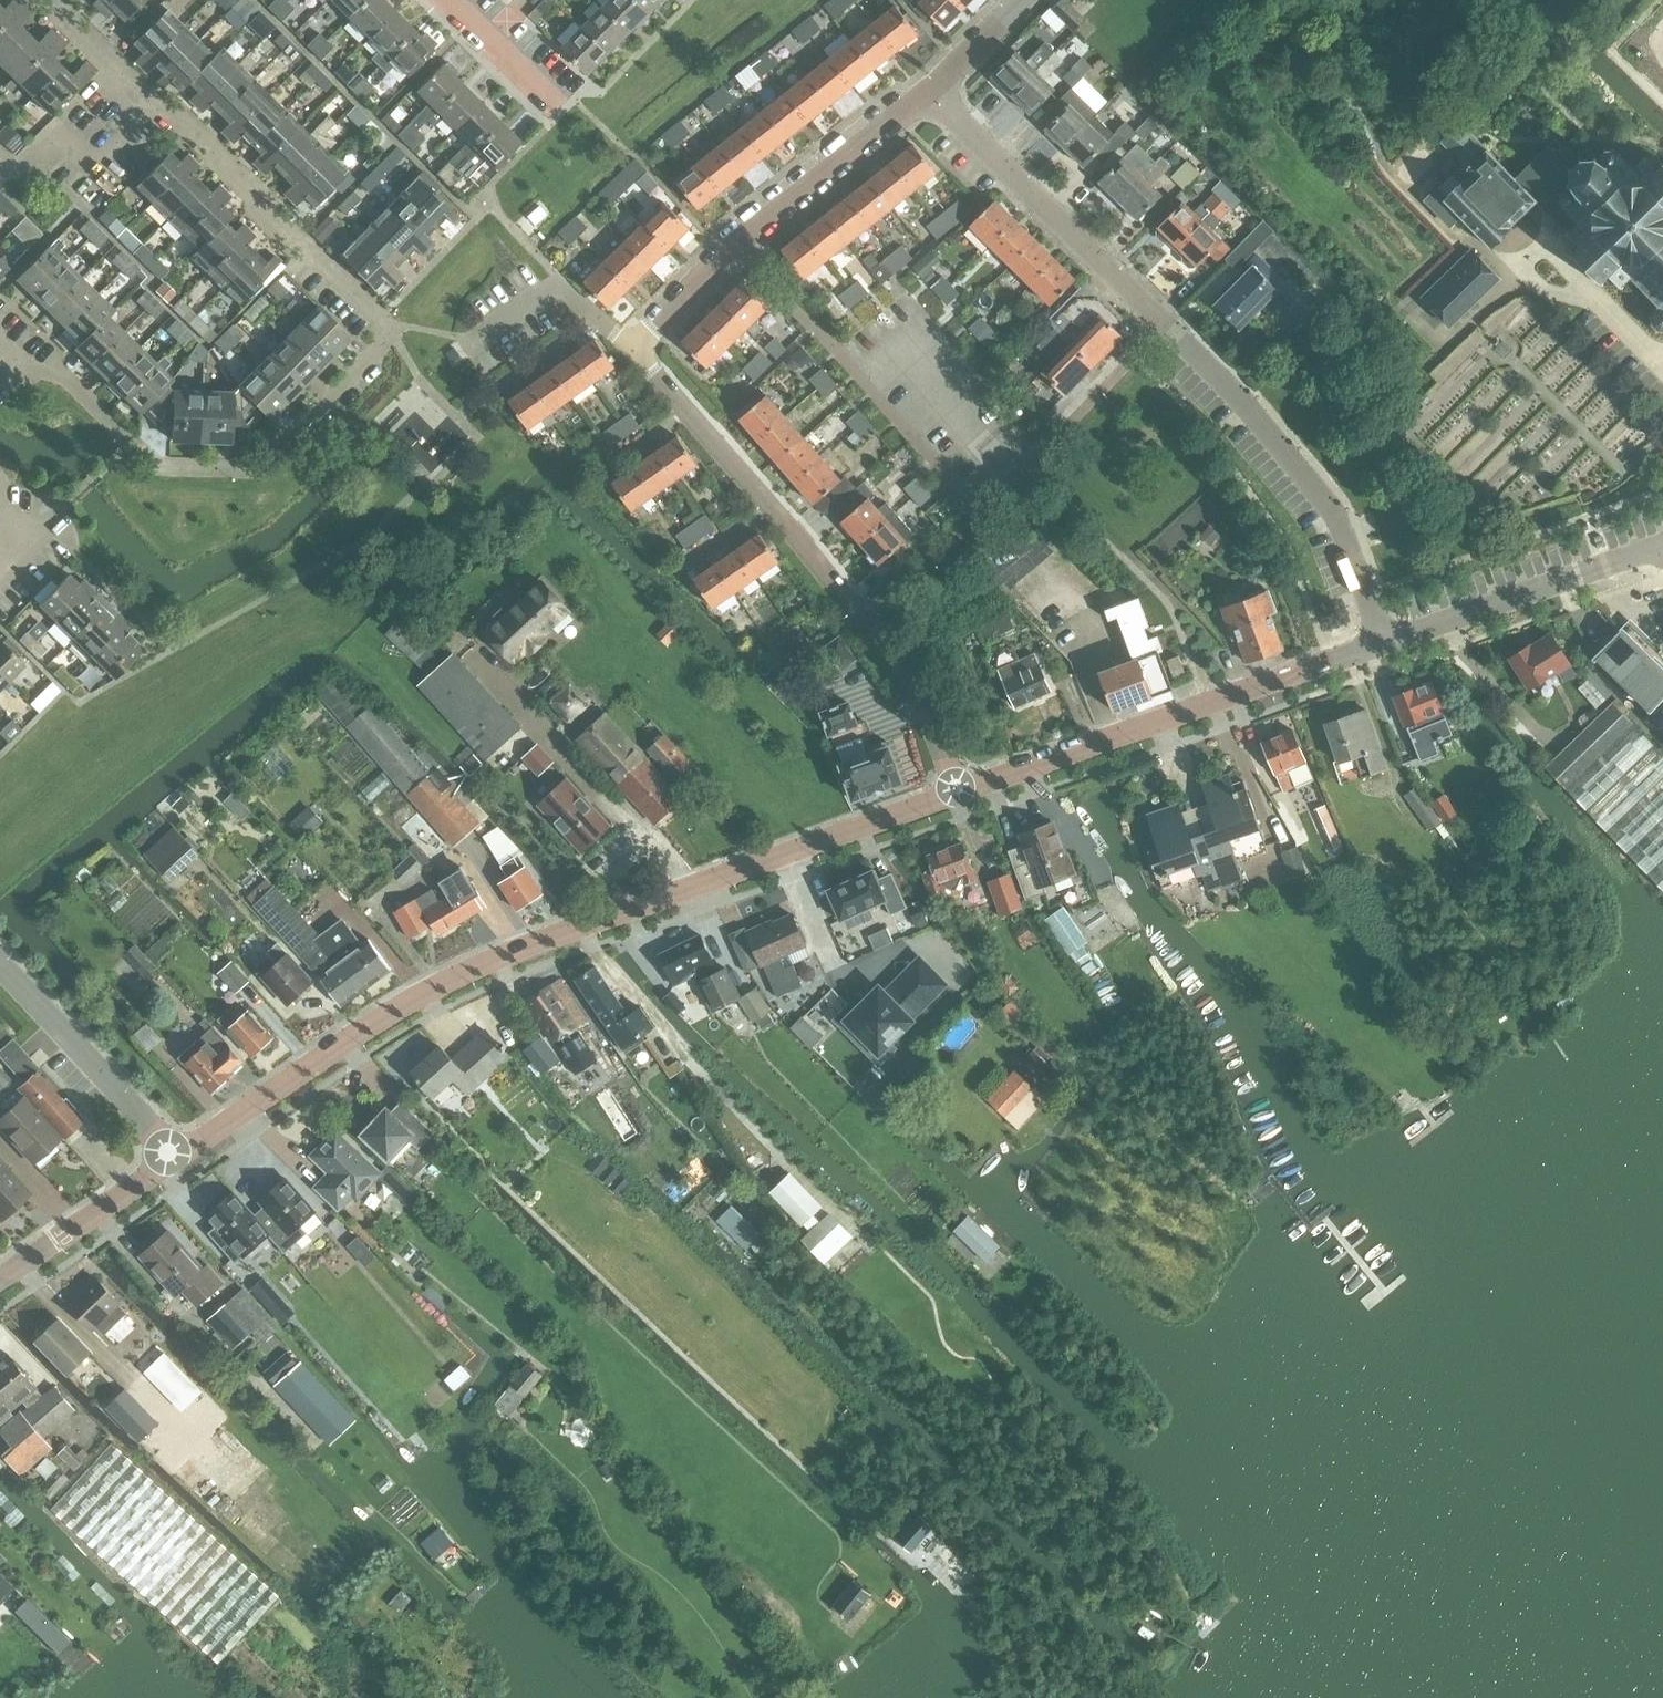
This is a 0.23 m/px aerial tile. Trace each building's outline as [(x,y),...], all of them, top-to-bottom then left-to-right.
[(25,1),(24,0),(12,0),(4,8),(0,4),(0,27),(25,1)] [(93,3),(99,9),(109,0),(96,0),(93,3)] [(99,9),(105,15),(111,8),(122,19),(141,0),(109,0),(99,9)] [(288,1),(286,0),(274,0),(267,7),(275,14),(288,1)] [(345,14),(349,17),(366,0),(331,0),(345,14)] [(349,17),(368,36),(394,10),(384,0),(366,0),(349,17)] [(557,1),(556,0),(544,0),(537,7),(544,14),(557,1)] [(628,34),(647,14),(633,0),(608,0),(601,7),(628,34)] [(661,0),(633,0),(647,14),(661,0)] [(856,1),(855,0),(831,0),(824,5),(834,18),(856,1)] [(957,0),(920,0),(918,2),(944,28),(964,7),(957,0)] [(1085,18),(1067,0),(1060,0),(1053,8),(1074,29),(1085,18)] [(29,31),(20,23),(34,9),(25,1),(0,27),(0,60),(29,31)] [(288,1),(275,14),(281,21),(294,8),(288,1)] [(895,4),(873,22),(895,50),(917,32),(895,4)] [(608,53),(628,34),(601,7),(582,27),(608,53)] [(167,8),(133,42),(142,52),(135,59),(142,66),(183,24),(167,8)] [(394,10),(368,36),(380,48),(370,58),(378,66),(414,29),(394,10)] [(259,12),(247,23),(262,38),(274,26),(259,12)] [(812,16),(802,23),(812,35),(821,28),(812,16)] [(862,30),(851,39),(873,67),(895,50),(873,22),(862,30)] [(802,23),(792,31),(802,43),(812,35),(802,23)] [(183,24),(142,66),(147,72),(155,64),(164,73),(165,73),(198,39),(183,24)] [(589,73),(608,53),(582,27),(562,47),(589,73)] [(58,35),(51,28),(38,41),(29,31),(0,60),(0,64),(15,79),(58,35)] [(414,29),(378,66),(385,73),(395,63),(407,75),(433,49),(432,47),(436,42),(426,31),(421,36),(420,35),(414,29)] [(283,49),(290,41),(281,32),(273,39),(283,49)] [(313,53),(326,40),(318,32),(306,45),(313,53)] [(32,96),(62,65),(54,56),(67,43),(58,35),(15,79),(32,96)] [(164,73),(156,80),(163,87),(165,85),(171,79),(181,90),(188,82),(215,55),(214,54),(198,39),(165,73),(164,73)] [(832,54),(829,57),(851,84),(854,82),(873,67),(851,39),(832,54)] [(326,40),(313,53),(320,59),(333,47),(326,40)] [(290,41),(283,49),(294,59),(301,52),(290,41)] [(1011,93),(1054,50),(1045,41),(1026,60),(1017,50),(993,75),(1011,93)] [(215,55),(188,82),(199,92),(191,100),(197,106),(240,63),(222,46),(214,54),(215,55)] [(1054,50),(1011,93),(1030,112),(1055,87),(1046,79),(1064,60),(1054,50)] [(761,56),(771,69),(778,63),(768,51),(761,56)] [(759,78),(771,69),(761,56),(749,65),(759,78)] [(811,72),(808,74),(829,102),(833,99),(851,84),(829,57),(811,72)] [(62,65),(32,96),(49,112),(92,69),(85,62),(73,75),(62,65)] [(314,80),(322,72),(312,62),(304,70),(314,80)] [(240,63),(197,106),(202,111),(210,103),(220,113),(254,78),(240,63)] [(387,112),(381,119),(397,135),(404,142),(416,130),(415,129),(425,119),(426,120),(462,84),(442,64),(415,90),(429,104),(409,123),(404,128),(387,112)] [(1072,87),(1081,77),(1072,67),(1062,77),(1072,87)] [(353,91),(365,79),(358,71),(345,84),(353,91)] [(322,72),(314,80),(325,91),(333,83),(322,72)] [(808,74),(786,91),(807,119),(829,102),(808,74)] [(254,78),(220,113),(229,122),(221,130),(228,136),(270,93),(254,78)] [(365,79),(353,91),(360,98),(372,86),(365,79)] [(462,84),(426,120),(429,122),(433,126),(441,116),(454,130),(481,103),(462,84)] [(715,93),(725,105),(734,97),(724,85),(715,93)] [(1057,116),(1046,127),(1065,147),(1090,122),(1096,115),(1098,113),(1072,87),(1050,109),(1057,116)] [(785,92),(765,108),(786,136),(807,119),(786,91),(785,92)] [(270,93),(228,136),(234,143),(241,135),(251,144),(286,109),(270,93)] [(715,113),(725,105),(715,93),(705,100),(715,113)] [(441,169),(436,174),(443,181),(455,168),(461,163),(467,157),(500,123),(481,103),(454,130),(467,143),(449,162),(441,169)] [(765,108),(742,127),(764,154),(786,136),(765,108)] [(286,109),(251,144),(260,154),(252,161),(260,168),(302,125),(286,109)] [(302,125),(260,168),(265,174),(273,166),(283,176),(327,132),(326,131),(336,122),(328,114),(310,132),(302,125)] [(369,119),(361,127),(368,134),(371,137),(368,139),(382,152),(392,141),(376,125),(369,119)] [(672,127),(682,139),(691,133),(681,120),(672,127)] [(1090,122),(1065,147),(1083,165),(1093,156),(1101,164),(1120,145),(1120,144),(1131,134),(1134,131),(1135,130),(1125,120),(1115,130),(1116,131),(1107,140),(1090,122)] [(1424,199),(1450,226),(1460,217),(1467,224),(1490,248),(1509,229),(1508,227),(1534,202),(1567,233),(1566,234),(1567,236),(1569,234),(1579,245),(1574,251),(1572,249),(1570,251),(1571,253),(1569,255),(1571,256),(1573,254),(1598,280),(1596,282),(1598,283),(1600,281),(1602,283),(1603,281),(1601,279),(1608,273),(1618,284),(1616,286),(1618,288),(1619,286),(1621,288),(1623,287),(1621,284),(1629,276),(1643,290),(1641,292),(1643,294),(1645,292),(1658,306),(1655,309),(1654,308),(1652,309),(1654,311),(1651,317),(1649,317),(1649,318),(1652,319),(1652,324),(1650,326),(1651,327),(1653,326),(1657,330),(1656,332),(1657,333),(1658,331),(1662,332),(1662,164),(1661,161),(1661,162),(1654,155),(1647,155),(1644,158),(1643,157),(1641,158),(1640,157),(1639,159),(1640,160),(1632,169),(1619,155),(1620,154),(1619,153),(1617,154),(1612,150),(1613,148),(1610,148),(1610,150),(1605,150),(1604,147),(1602,148),(1604,151),(1600,155),(1598,155),(1597,157),(1599,157),(1599,162),(1595,161),(1595,158),(1592,157),(1592,160),(1579,160),(1579,157),(1575,160),(1561,142),(1560,143),(1555,137),(1514,178),(1483,147),(1460,123),(1459,121),(1439,140),(1463,164),(1424,199)] [(455,168),(443,181),(449,188),(462,175),(465,178),(484,160),(493,169),(520,142),(500,123),(467,157),(461,163),(455,168)] [(672,148),(682,139),(672,127),(662,135),(672,148)] [(742,127),(720,144),(742,171),(764,154),(742,127)] [(423,137),(419,133),(416,130),(404,142),(411,149),(423,137)] [(327,132),(283,176),(291,184),(284,192),(291,199),(333,156),(325,148),(328,144),(331,147),(336,141),(327,132)] [(1108,172),(1100,180),(1119,199),(1162,156),(1160,154),(1154,160),(1136,142),(1127,152),(1120,145),(1101,164),(1108,172)] [(699,161),(698,161),(721,188),(742,171),(720,144),(699,161)] [(893,162),(914,189),(936,172),(915,145),(893,162)] [(397,146),(376,167),(384,174),(405,154),(397,146)] [(151,199),(192,159),(186,153),(179,161),(169,151),(136,185),(151,199)] [(333,156),(291,199),(297,205),(305,197),(314,207),(334,187),(340,193),(354,178),(348,172),(349,172),(333,156)] [(1162,156),(1119,199),(1137,217),(1162,193),(1153,184),(1172,165),(1162,156)] [(610,181),(622,194),(648,169),(638,159),(634,158),(610,181)] [(168,216),(201,182),(192,173),(199,166),(192,159),(151,199),(168,216)] [(1188,159),(1170,176),(1182,188),(1200,171),(1188,159)] [(698,161),(676,179),(698,206),(721,188),(698,161)] [(892,207),(914,189),(893,162),(871,180),(892,207)] [(422,170),(416,175),(399,193),(435,228),(446,218),(454,225),(460,218),(433,192),(439,186),(422,170)] [(368,190),(378,180),(371,173),(361,183),(368,190)] [(870,224),(892,207),(871,180),(849,197),(870,224)] [(610,205),(622,194),(610,181),(598,193),(610,205)] [(183,231),(224,190),(218,184),(211,191),(201,182),(168,216),(183,231)] [(1156,229),(1156,236),(1161,241),(1168,241),(1171,238),(1178,245),(1231,189),(1225,184),(1223,186),(1216,193),(1214,191),(1204,202),(1203,201),(1194,211),(1183,200),(1158,226),(1159,227),(1156,229)] [(1231,189),(1178,245),(1185,252),(1182,255),(1182,261),(1188,267),(1194,267),(1197,264),(1210,252),(1216,258),(1229,245),(1213,229),(1222,220),(1221,218),(1230,208),(1233,210),(1240,203),(1242,200),(1231,189)] [(224,222),(225,223),(234,214),(223,203),(230,196),(224,190),(183,231),(199,247),(224,222)] [(345,199),(352,206),(361,198),(353,190),(345,199)] [(10,218),(17,210),(0,193),(0,209),(10,218)] [(428,236),(435,228),(399,193),(385,207),(429,251),(436,244),(428,236)] [(848,241),(870,224),(849,197),(827,215),(848,241)] [(344,215),(352,206),(345,199),(336,207),(344,215)] [(986,209),(971,223),(977,229),(991,243),(1015,219),(995,199),(986,209)] [(938,216),(948,228),(969,212),(959,200),(938,216)] [(665,201),(645,221),(671,246),(687,229),(690,227),(665,201)] [(424,256),(429,251),(385,207),(369,223),(406,258),(416,248),(424,256)] [(567,223),(579,234),(588,226),(576,214),(567,223)] [(827,258),(848,241),(827,215),(805,232),(827,258)] [(311,233),(317,240),(320,242),(337,224),(329,216),(311,233)] [(937,238),(948,228),(938,216),(927,225),(937,238)] [(87,234),(96,225),(88,217),(79,227),(87,234)] [(29,248),(42,235),(26,218),(12,231),(29,248)] [(1015,219),(991,243),(1011,263),(1036,239),(1026,229),(1015,219)] [(1263,220),(1260,223),(1240,243),(1252,254),(1271,234),(1274,231),(1263,220)] [(637,229),(625,241),(650,266),(670,246),(671,246),(645,221),(637,229)] [(234,231),(225,223),(224,222),(199,247),(190,256),(205,270),(247,228),(242,223),(234,231)] [(396,268),(406,258),(369,223),(353,239),(398,282),(404,275),(396,268)] [(570,242),(579,234),(567,223),(558,231),(570,242)] [(96,225),(87,234),(98,244),(107,235),(96,225)] [(221,286),(255,251),(246,243),(254,235),(247,228),(205,270),(221,286)] [(804,277),(827,258),(805,232),(783,250),(804,277)] [(30,291),(66,255),(59,248),(64,243),(56,235),(15,277),(30,291)] [(391,288),(398,282),(353,239),(340,253),(376,288),(383,281),(391,288)] [(1036,239),(1011,263),(1031,282),(1055,258),(1036,239)] [(604,246),(597,253),(605,260),(630,286),(650,266),(625,241),(612,254),(604,246)] [(1415,284),(1423,291),(1463,249),(1455,242),(1415,284)] [(141,243),(132,252),(138,258),(147,267),(155,258),(146,249),(141,243)] [(902,246),(893,253),(903,265),(912,258),(902,246)] [(111,258),(120,267),(129,258),(120,249),(111,258)] [(1448,326),(1498,279),(1470,250),(1421,297),(1448,326)] [(255,251),(221,286),(238,303),(280,260),(273,254),(266,262),(255,251)] [(1305,299),(1257,252),(1247,262),(1252,267),(1216,304),(1240,328),(1271,296),(1299,324),(1317,306),(1307,296),(1305,299)] [(880,263),(871,271),(881,282),(882,282),(889,276),(903,265),(893,253),(880,263)] [(66,255),(30,291),(46,308),(79,275),(64,260),(68,256),(66,255)] [(129,258),(120,267),(130,276),(138,266),(129,258)] [(155,258),(147,267),(148,268),(160,278),(167,270),(157,260),(155,258)] [(935,270),(924,258),(914,266),(926,281),(934,274),(932,272),(935,270)] [(1055,258),(1031,282),(1031,283),(1051,302),(1075,278),(1055,258)] [(605,260),(584,281),(609,306),(630,286),(605,260)] [(79,275),(46,308),(63,324),(96,292),(79,275)] [(939,295),(950,284),(943,276),(931,286),(939,295)] [(1049,319),(1095,365),(1104,356),(1107,359),(1122,345),(1119,341),(1124,336),(1119,331),(1129,321),(1088,279),(1049,319)] [(277,298),(285,290),(276,281),(268,289),(277,298)] [(747,326),(746,327),(754,335),(761,327),(754,320),(767,306),(743,281),(723,301),(747,326)] [(850,288),(860,299),(868,292),(859,281),(850,288)] [(950,284),(939,295),(947,303),(958,293),(950,284)] [(147,309),(156,299),(145,288),(136,298),(147,309)] [(850,307),(860,299),(850,288),(840,295),(850,307)] [(96,292),(63,324),(80,341),(106,315),(112,308),(96,292)] [(180,312),(188,304),(180,295),(171,304),(180,312)] [(251,306),(260,315),(269,306),(259,297),(251,306)] [(156,299),(147,309),(154,316),(163,307),(156,299)] [(823,308),(833,321),(845,311),(834,299),(823,308)] [(307,315),(292,300),(285,307),(301,322),(334,355),(350,339),(316,306),(307,315)] [(729,344),(746,327),(747,326),(723,301),(702,321),(729,344)] [(252,323),(260,315),(251,306),(243,314),(252,323)] [(200,332),(208,324),(195,311),(188,319),(200,332)] [(90,366),(123,332),(106,315),(80,341),(73,348),(90,366)] [(978,337),(989,326),(981,317),(969,327),(978,337)] [(174,336),(183,327),(176,319),(167,328),(174,336)] [(1065,394),(1095,365),(1049,319),(1031,337),(1053,358),(1020,392),(1041,414),(1063,392),(1065,394)] [(706,366),(729,344),(702,321),(682,341),(706,366)] [(334,355),(301,322),(284,339),(318,372),(334,355)] [(223,334),(232,343),(241,335),(231,325),(223,334)] [(989,326),(978,337),(985,344),(997,335),(989,326)] [(183,327),(174,336),(183,345),(193,336),(183,327)] [(123,332),(90,366),(105,380),(138,347),(123,332)] [(222,353),(232,343),(223,334),(213,344),(222,353)] [(786,348),(774,336),(764,346),(777,358),(786,348)] [(595,338),(573,354),(593,381),(615,365),(595,338)] [(269,354),(302,387),(318,372),(284,339),(269,354)] [(806,373),(821,366),(809,344),(795,351),(806,373)] [(138,347),(105,380),(121,396),(154,363),(138,347)] [(761,352),(750,362),(761,373),(772,362),(761,352)] [(253,370),(286,403),(302,387),(269,354),(253,370)] [(555,367),(552,369),(571,396),(574,395),(593,381),(573,354),(555,367)] [(154,363),(121,396),(137,412),(142,407),(140,405),(163,383),(164,384),(170,378),(161,370),(169,362),(162,355),(154,363)] [(750,362),(744,368),(755,379),(761,373),(750,362)] [(552,369),(531,384),(550,412),(571,396),(552,369)] [(811,378),(819,387),(830,378),(822,369),(811,378)] [(237,386),(258,407),(270,419),(286,403),(253,370),(237,386)] [(830,378),(819,387),(826,396),(838,386),(830,378)] [(170,391),(164,384),(163,383),(140,405),(142,407),(153,418),(171,418),(171,440),(199,440),(200,392),(170,391)] [(531,384),(509,400),(528,427),(541,418),(547,426),(556,420),(550,412),(531,384)] [(245,420),(258,407),(237,386),(230,393),(200,392),(199,440),(229,440),(229,420),(245,420)] [(759,438),(786,415),(767,394),(740,417),(759,438)] [(856,430),(867,420),(859,411),(848,421),(856,430)] [(620,421),(629,433),(639,426),(631,414),(620,421)] [(786,415),(759,438),(776,458),(803,435),(786,415)] [(867,420),(856,430),(863,438),(874,429),(867,420)] [(608,447),(629,433),(620,421),(600,435),(608,447)] [(587,462),(608,447),(600,435),(578,450),(587,462)] [(795,481),(822,457),(803,435),(776,458),(795,481)] [(656,451),(676,479),(697,464),(678,436),(656,451)] [(577,469),(587,462),(578,450),(568,457),(577,469)] [(654,494),(676,479),(656,451),(635,466),(654,494)] [(822,457),(795,481),(814,502),(841,479),(822,457)] [(632,510),(654,494),(635,466),(613,482),(632,510)] [(913,496),(924,486),(916,477),(905,487),(913,496)] [(924,486),(913,496),(920,505),(932,495),(924,486)] [(868,497),(841,520),(860,541),(894,511),(885,501),(878,508),(868,497)] [(894,511),(860,541),(861,542),(879,563),(906,539),(913,533),(894,511)] [(696,522),(704,534),(714,527),(706,515),(696,522)] [(686,528),(695,540),(704,534),(696,522),(686,528)] [(1210,545),(1219,534),(1209,525),(1199,536),(1210,545)] [(685,547),(695,540),(686,528),(677,535),(685,547)] [(760,532),(737,548),(757,575),(779,560),(760,532)] [(737,548),(715,564),(735,591),(757,575),(737,548)] [(715,564),(695,578),(714,606),(735,591),(715,564)] [(68,574),(38,604),(55,621),(88,587),(82,581),(79,585),(68,574)] [(543,578),(484,631),(514,665),(525,654),(527,657),(549,637),(546,635),(573,611),(543,578)] [(88,587),(55,621),(72,638),(102,608),(91,597),(94,593),(88,587)] [(1247,661),(1283,647),(1269,613),(1276,610),(1267,588),(1222,606),(1225,614),(1234,637),(1237,636),(1247,661)] [(1133,659),(1100,671),(1115,710),(1116,709),(1120,708),(1174,688),(1173,686),(1160,651),(1163,650),(1157,635),(1149,638),(1147,634),(1145,627),(1149,625),(1139,596),(1132,599),(1104,609),(1108,619),(1116,616),(1123,634),(1133,659)] [(72,638),(68,642),(85,660),(89,656),(123,621),(117,615),(113,619),(102,608),(72,638)] [(983,641),(1014,627),(1008,612),(991,620),(992,622),(977,629),(983,641)] [(418,685),(485,759),(521,727),(453,653),(443,662),(397,620),(385,633),(430,674),(418,685)] [(123,621),(89,656),(112,678),(142,648),(124,631),(128,627),(123,621)] [(667,645),(679,633),(668,622),(656,633),(667,645)] [(1662,702),(1662,655),(1630,622),(1596,657),(1648,708),(1646,711),(1651,716),(1662,702)] [(801,633),(792,640),(802,653),(811,646),(801,633)] [(28,649),(34,643),(25,634),(19,641),(28,649)] [(1571,665),(1550,634),(1533,645),(1532,643),(1510,657),(1529,688),(1549,675),(1551,678),(1559,673),(1564,680),(1575,673),(1570,665),(1571,665)] [(842,668),(855,659),(839,637),(826,646),(842,668)] [(792,640),(783,647),(793,660),(802,653),(792,640)] [(10,686),(13,683),(9,679),(23,665),(0,643),(0,676),(10,686)] [(34,643),(28,649),(36,658),(42,651),(34,643)] [(783,667),(793,660),(783,647),(774,654),(783,667)] [(1016,705),(1051,689),(1035,652),(999,668),(1016,705)] [(1174,676),(1187,671),(1180,654),(1167,658),(1174,676)] [(763,660),(762,660),(753,667),(765,682),(775,674),(774,674),(763,660)] [(61,682),(67,676),(59,668),(53,674),(61,682)] [(0,676),(0,688),(3,685),(8,689),(10,686),(0,676)] [(67,676),(61,682),(70,691),(76,686),(67,676)] [(334,677),(316,692),(453,847),(480,822),(448,787),(452,783),(438,767),(440,765),(423,747),(417,752),(408,742),(406,744),(371,704),(364,710),(334,677)] [(1596,708),(1606,698),(1588,678),(1577,688),(1596,708)] [(571,680),(549,701),(569,722),(591,702),(571,680)] [(1431,681),(1395,696),(1406,724),(1419,759),(1437,752),(1432,739),(1444,734),(1451,732),(1442,710),(1443,709),(1431,681)] [(1654,745),(1633,723),(1612,701),(1543,767),(1565,789),(1565,788),(1662,890),(1662,754),(1654,745)] [(1651,716),(1662,726),(1662,702),(1651,716)] [(848,703),(822,712),(830,733),(831,733),(842,762),(839,763),(853,800),(872,793),(872,795),(874,794),(873,792),(881,789),(882,791),(883,790),(883,789),(901,782),(887,741),(874,746),(864,720),(856,723),(848,703)] [(1386,769),(1367,709),(1325,723),(1338,763),(1355,758),(1361,777),(1371,773),(1371,774),(1386,769)] [(661,773),(646,757),(647,756),(606,711),(576,739),(653,822),(685,795),(664,770),(661,773)] [(1293,728),(1261,741),(1275,774),(1276,774),(1283,792),(1313,779),(1306,761),(1293,728)] [(674,779),(691,763),(664,733),(647,749),(674,779)] [(538,742),(522,757),(538,775),(554,760),(538,742)] [(1232,782),(1229,772),(1200,781),(1216,827),(1204,832),(1218,872),(1231,883),(1244,879),(1230,839),(1261,829),(1247,788),(1246,788),(1243,779),(1232,782)] [(566,777),(537,804),(581,852),(610,825),(566,777)] [(1428,831),(1442,823),(1417,785),(1403,794),(1428,831)] [(1444,821),(1457,813),(1444,793),(1431,802),(1444,821)] [(1146,813),(1158,847),(1147,850),(1157,877),(1193,865),(1197,876),(1203,874),(1208,891),(1231,883),(1218,872),(1204,832),(1191,836),(1178,801),(1146,813)] [(1324,803),(1315,807),(1334,848),(1342,844),(1324,803)] [(311,806),(291,824),(301,835),(320,816),(311,806)] [(1065,855),(1053,821),(1019,833),(1029,860),(1014,866),(1025,898),(1045,890),(1043,885),(1074,874),(1067,854),(1065,855)] [(170,882),(200,853),(174,825),(144,853),(170,882)] [(482,835),(508,876),(499,881),(516,909),(543,892),(525,865),(519,856),(524,853),(498,825),(482,835)] [(431,859),(445,846),(429,829),(415,841),(431,859)] [(932,868),(922,872),(930,894),(931,897),(932,896),(947,892),(952,895),(961,892),(962,889),(964,886),(965,885),(977,880),(973,870),(962,840),(927,853),(932,868)] [(1306,871),(1298,847),(1281,852),(1290,877),(1306,871)] [(403,884),(424,865),(413,853),(393,871),(403,884)] [(457,889),(448,895),(462,920),(486,906),(471,881),(464,869),(450,878),(457,889)] [(873,869),(827,890),(840,918),(884,899),(891,914),(906,907),(891,873),(877,879),(873,869)] [(970,911),(1000,900),(991,876),(964,886),(962,889),(970,911)] [(321,935),(274,884),(254,904),(314,970),(321,965),(324,970),(318,975),(341,1006),(366,988),(325,932),(321,935)] [(440,900),(432,888),(394,911),(410,937),(432,923),(439,934),(462,920),(448,895),(440,900)] [(1062,906),(1044,918),(1068,954),(1087,941),(1062,906)] [(765,922),(746,930),(761,965),(763,964),(777,997),(803,986),(793,963),(810,956),(805,945),(790,912),(772,920),(772,921),(766,924),(765,922)] [(325,932),(366,988),(391,969),(368,938),(360,944),(342,920),(325,932)] [(889,923),(870,931),(876,944),(894,936),(889,923)] [(921,950),(901,928),(866,958),(886,980),(921,950)] [(700,933),(679,943),(679,944),(695,975),(697,981),(712,1011),(741,997),(726,966),(712,974),(709,968),(715,966),(700,933)] [(155,963),(172,948),(162,937),(145,952),(155,963)] [(287,1003),(313,979),(287,951),(278,941),(267,951),(270,954),(256,968),(261,974),(287,1003)] [(679,943),(659,953),(674,985),(695,975),(679,944),(679,943)] [(150,980),(161,970),(136,944),(125,953),(150,980)] [(235,993),(250,980),(232,959),(217,972),(235,993)] [(851,1005),(838,1017),(879,1060),(891,1048),(884,1040),(943,983),(921,960),(884,995),(879,990),(857,1012),(851,1005)] [(574,981),(605,1024),(624,1010),(593,967),(574,981)] [(560,977),(524,999),(553,1041),(557,1038),(561,1044),(557,1046),(575,1074),(576,1073),(575,1071),(595,1058),(596,1060),(597,1060),(580,1032),(576,1034),(573,1029),(588,1020),(560,977)] [(770,1005),(758,989),(752,993),(751,992),(739,1001),(752,1019),(764,1010),(764,1009),(770,1005)] [(229,1008),(218,1018),(227,1028),(252,1056),(262,1047),(266,1049),(272,1043),(271,1039),(274,1036),(249,1008),(238,1018),(229,1008)] [(605,1024),(624,1051),(643,1038),(640,1034),(652,1025),(642,1011),(630,1019),(624,1010),(605,1024)] [(218,1091),(226,1084),(225,1080),(232,1074),(231,1072),(244,1059),(213,1025),(205,1017),(200,1022),(208,1030),(180,1055),(212,1092),(215,1089),(218,1091)] [(135,1031),(151,1045),(163,1032),(147,1018),(135,1031)] [(37,1070),(40,1067),(12,1037),(2,1026),(0,1028),(0,1058),(6,1065),(16,1076),(22,1081),(15,1088),(21,1095),(0,1114),(0,1128),(32,1163),(61,1136),(63,1139),(82,1121),(73,1110),(76,1108),(65,1096),(62,1098),(37,1070)] [(441,1046),(411,1072),(420,1082),(417,1087),(425,1096),(431,1094),(434,1097),(454,1080),(468,1095),(511,1057),(486,1029),(453,1059),(441,1046)] [(541,1035),(523,1049),(524,1051),(542,1074),(543,1073),(561,1059),(554,1050),(548,1043),(541,1035)] [(12,1080),(1,1069),(0,1067),(0,1090),(12,1080)] [(987,1098),(1008,1118),(1016,1126),(1044,1096),(1015,1069),(987,1098)] [(648,1106),(630,1081),(616,1091),(633,1117),(648,1106)] [(434,1134),(401,1101),(391,1111),(387,1108),(361,1134),(387,1160),(407,1140),(418,1150),(434,1134)] [(352,1195),(376,1171),(335,1131),(311,1155),(329,1173),(315,1186),(337,1208),(351,1194),(352,1195)] [(24,1195),(6,1175),(10,1172),(0,1161),(0,1218),(24,1195)] [(791,1172),(769,1192),(801,1226),(803,1224),(809,1231),(801,1239),(824,1263),(853,1236),(829,1212),(819,1221),(813,1214),(823,1205),(791,1172)] [(254,1215),(270,1235),(286,1252),(308,1233),(301,1226),(317,1212),(286,1178),(260,1200),(265,1205),(254,1215)] [(208,1232),(236,1262),(242,1256),(244,1258),(270,1235),(254,1215),(233,1191),(207,1214),(217,1224),(208,1232)] [(746,1247),(758,1234),(731,1208),(719,1221),(746,1247)] [(967,1215),(953,1230),(985,1261),(1000,1245),(967,1215)] [(202,1267),(198,1263),(169,1230),(141,1254),(177,1295),(182,1291),(197,1307),(224,1283),(207,1263),(202,1267)] [(94,1331),(97,1328),(97,1327),(104,1334),(126,1311),(119,1305),(122,1302),(96,1275),(68,1303),(94,1331)] [(263,1277),(253,1287),(270,1304),(280,1295),(263,1277)] [(253,1332),(262,1341),(275,1331),(279,1327),(242,1286),(206,1319),(233,1348),(253,1332)] [(58,1321),(37,1341),(63,1367),(69,1373),(73,1369),(89,1353),(82,1346),(58,1321)] [(298,1362),(287,1349),(263,1371),(275,1384),(274,1385),(330,1444),(357,1418),(301,1359),(298,1362)] [(165,1352),(145,1371),(183,1409),(202,1390),(165,1352)] [(17,1407),(23,1401),(27,1406),(22,1411),(20,1409),(44,1438),(45,1437),(76,1409),(55,1384),(43,1394),(38,1389),(38,1388),(8,1353),(0,1360),(0,1386),(17,1407)] [(510,1383),(510,1384),(526,1396),(543,1375),(527,1362),(510,1383)] [(455,1367),(446,1375),(435,1385),(447,1400),(468,1382),(455,1367)] [(12,1444),(2,1453),(21,1475),(54,1447),(45,1437),(44,1438),(20,1409),(14,1415),(11,1412),(17,1407),(0,1386),(0,1430),(12,1444)] [(157,1421),(127,1389),(108,1407),(138,1439),(157,1421)] [(219,1662),(280,1595),(112,1441),(51,1508),(219,1662)] [(75,1470),(84,1460),(67,1444),(58,1453),(75,1470)] [(59,1466),(38,1486),(51,1498),(71,1478),(59,1466)] [(912,1551),(933,1527),(919,1514),(897,1538),(912,1551)] [(6,1581),(13,1588),(14,1587),(0,1573),(0,1587),(6,1581)] [(851,1620),(872,1593),(853,1578),(832,1604),(851,1620)] [(25,1597),(13,1610),(31,1629),(44,1616),(25,1597)]
